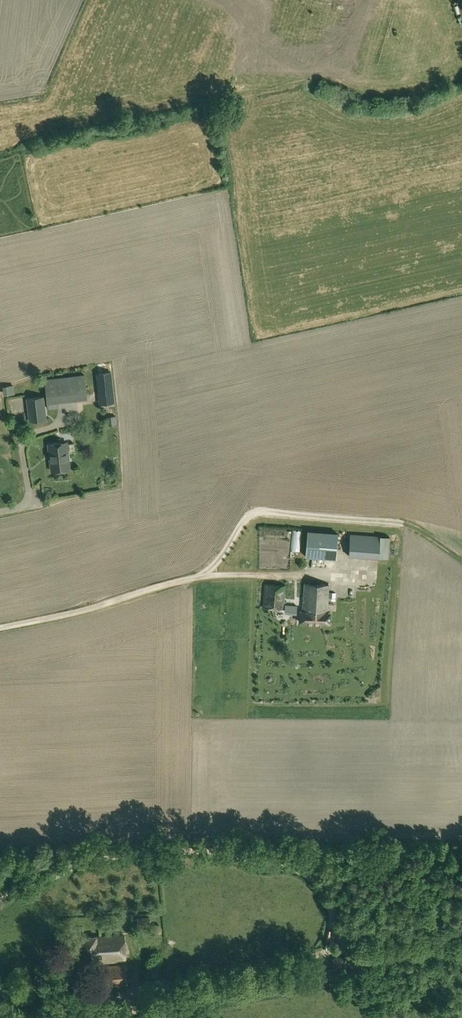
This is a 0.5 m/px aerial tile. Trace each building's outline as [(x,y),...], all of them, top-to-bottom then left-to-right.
[(112,378),(97,380),(100,403),(115,402),(112,378)] [(44,396),(26,398),(29,421),(47,419),(44,396)] [(47,444),(50,472),(71,470),(68,441),(47,444)] [(309,531),(306,556),(337,558),(339,534),(309,531)] [(351,533),(349,557),(378,560),(380,535),(351,533)] [(382,534),(382,554),(391,555),(391,534),(382,534)] [(380,588),(380,580),(362,581),(362,589),(380,588)] [(331,612),(328,611),(329,584),(305,583),(304,611),(301,611),(300,621),(330,623),(331,612)] [(287,586),(265,584),(262,608),(284,610),(287,586)] [(347,626),(338,627),(339,642),(348,641),(347,626)] [(138,917),(138,924),(151,925),(150,917),(138,917)] [(125,937),(124,937),(124,936),(97,938),(97,935),(84,936),(86,962),(100,961),(100,960),(127,957),(125,937)] [(154,970),(153,962),(145,962),(146,970),(154,970)] [(127,986),(126,964),(99,966),(101,987),(127,986)] [(157,970),(147,971),(147,979),(157,978),(157,970)]
